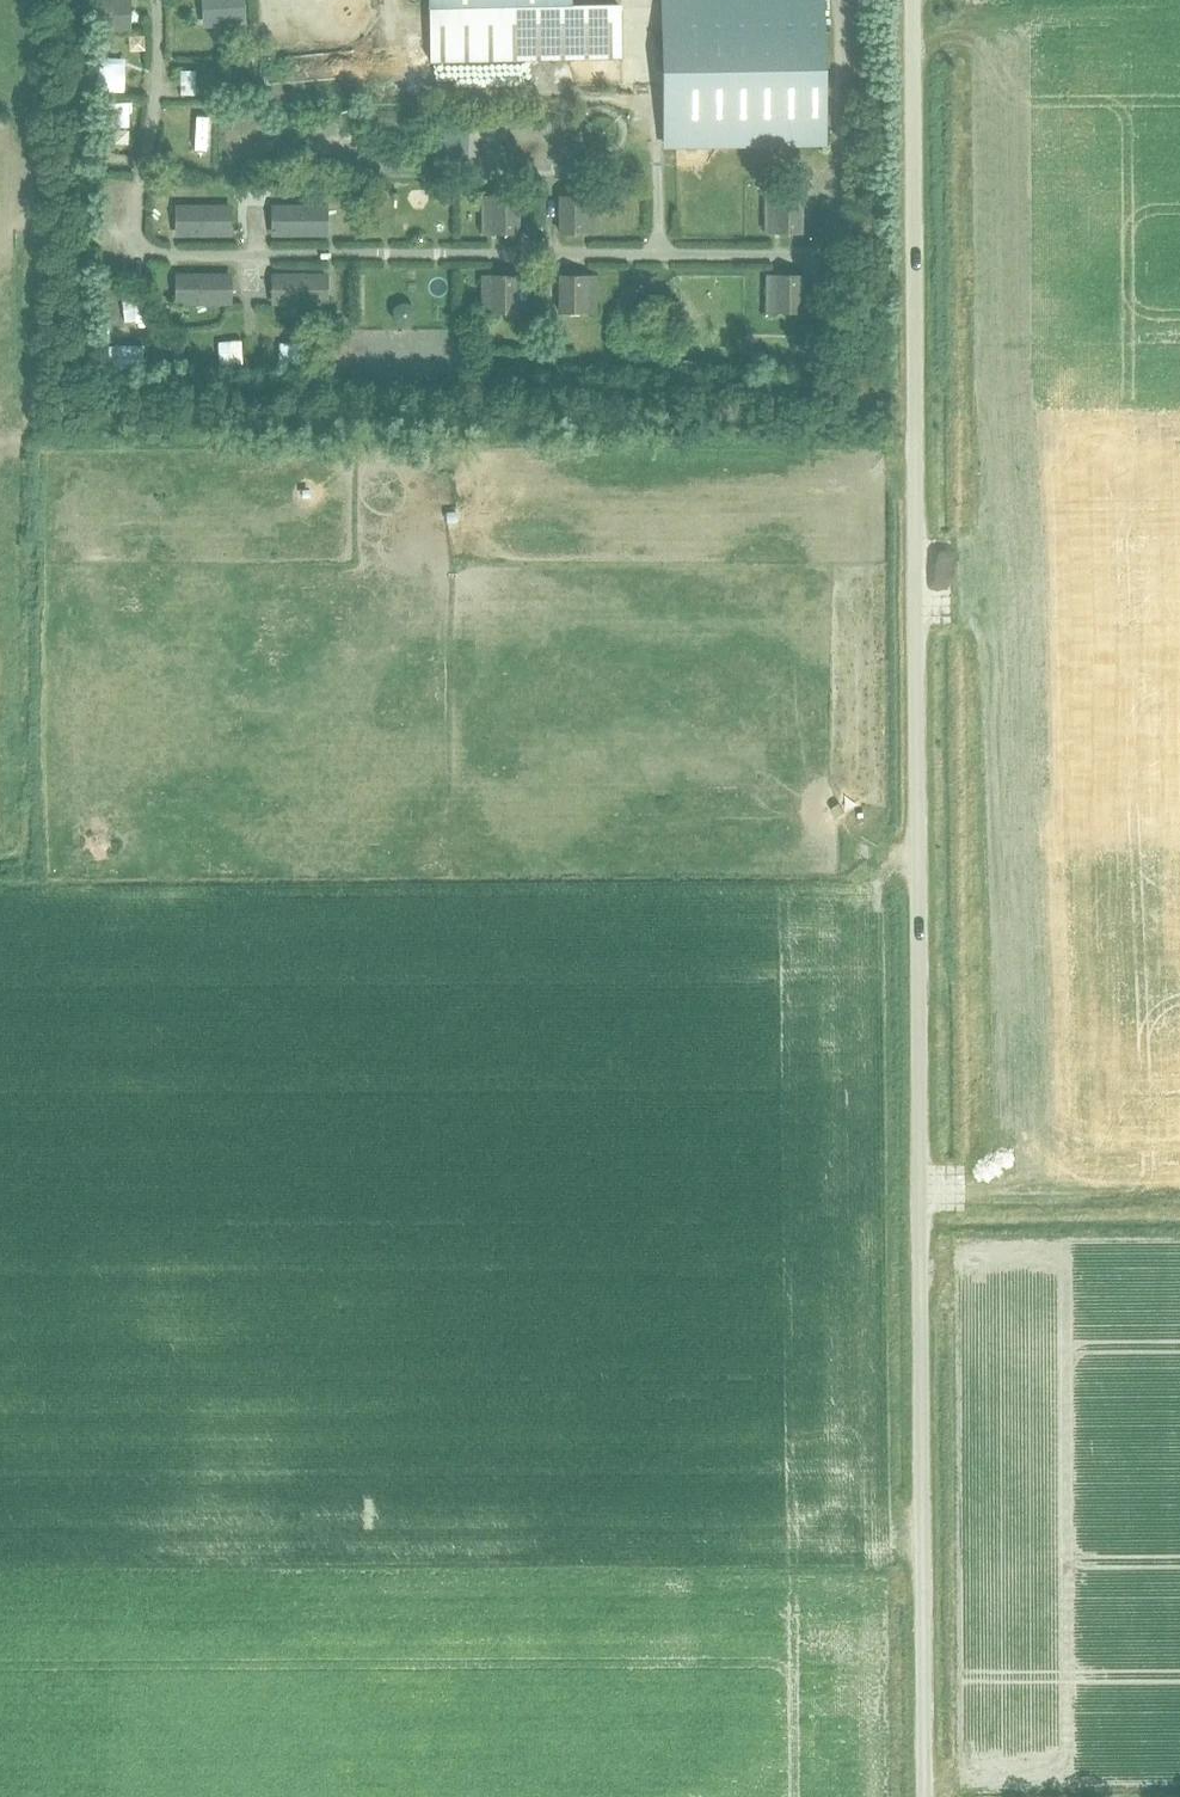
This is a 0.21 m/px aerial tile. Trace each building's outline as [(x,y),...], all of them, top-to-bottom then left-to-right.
[(125,2),(112,3),(112,0),(98,0),(98,28),(126,28),(125,2)] [(204,21),(244,19),(243,0),(203,0),(204,21)] [(570,9),(570,0),(429,0),(429,12),(570,9)] [(663,88),(664,143),(742,141),(826,140),(825,71),(824,0),(662,0),(663,88)] [(621,8),(570,9),(429,12),(430,60),(622,57),(621,8)] [(193,71),(182,71),(181,93),(193,94),(193,71)] [(164,119),(205,119),(205,104),(164,104),(164,119)] [(351,109),(342,114),(350,126),(359,121),(351,109)] [(121,142),(103,143),(103,159),(121,158),(121,142)] [(800,155),(787,156),(787,169),(800,168),(800,155)] [(776,196),(775,215),(781,215),(780,231),(800,231),(801,196),(776,196)] [(499,217),(499,233),(518,233),(519,198),(494,198),(494,217),(499,217)] [(587,198),(562,198),(561,233),(581,233),(581,217),(587,217),(587,198)] [(230,207),(187,207),(187,233),(230,233),(230,207)] [(273,207),(273,233),(316,233),(316,207),(273,207)] [(274,275),(274,302),(316,302),(316,275),(274,275)] [(780,291),(775,291),(775,310),(800,311),(800,275),(780,275),(780,291)] [(188,276),(188,302),(230,302),(230,276),(188,276)] [(493,311),(518,312),(519,276),(499,276),(499,292),(494,292),(493,311)] [(581,293),(581,277),(561,277),(561,312),(586,312),(586,294),(581,293)]
